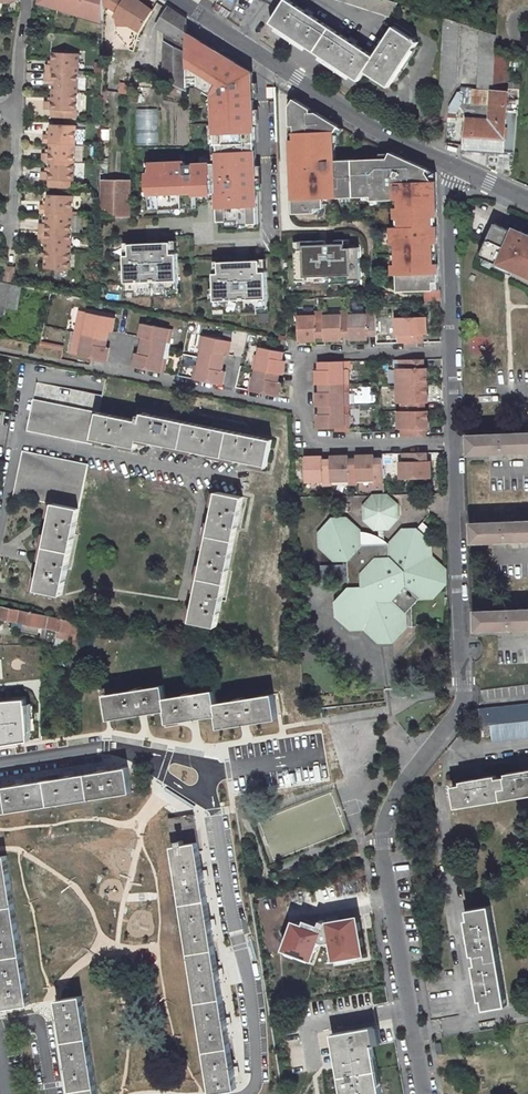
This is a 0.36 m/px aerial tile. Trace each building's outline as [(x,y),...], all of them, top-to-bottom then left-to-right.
[(42,1),(57,5),(57,8),(80,15),(81,12),(106,20),(106,4),(106,0),(42,0),(42,1)] [(106,4),(118,11),(124,1),(122,0),(106,0),(106,4)] [(153,10),(139,0),(122,0),(124,1),(118,11),(116,16),(141,30),(153,10)] [(312,14),(314,12),(307,7),(305,10),(291,0),(285,0),(271,21),(359,80),(365,71),(388,87),(401,67),(403,68),(408,62),(406,60),(418,42),(394,26),(375,56),(356,43),(358,40),(350,35),(349,38),(312,14)] [(392,17),(398,2),(392,0),(341,0),(392,17)] [(169,8),(158,26),(167,33),(165,80),(188,91),(187,19),(169,8)] [(106,22),(106,20),(81,12),(80,15),(106,22)] [(132,25),(116,16),(117,26),(132,25)] [(444,18),(439,94),(447,94),(457,78),(460,23),(444,18)] [(253,73),(188,31),(189,76),(199,76),(199,86),(213,95),(216,144),(218,144),(219,163),(185,164),(185,161),(151,163),(152,173),(148,174),(149,190),(147,191),(147,193),(149,193),(149,209),(196,207),(196,197),(218,196),(219,221),(241,220),(241,224),(259,223),(253,73)] [(482,31),(478,89),(493,90),(497,50),(495,50),(496,35),(482,31)] [(518,110),(507,110),(509,92),(510,53),(497,50),(493,90),(492,104),(491,119),(469,118),(467,118),(466,149),(515,152),(518,110)] [(81,54),(54,53),(53,65),(48,65),(47,73),(80,75),(81,54)] [(53,92),(79,93),(80,75),(47,73),(47,81),(54,81),(53,92)] [(461,87),(460,102),(470,103),(492,104),(493,90),(478,89),(473,89),(473,88),(461,87)] [(79,93),(53,92),(53,102),(46,102),(46,110),(52,110),(66,111),(66,119),(77,119),(79,93)] [(509,92),(507,110),(518,110),(519,92),(509,92)] [(428,174),(429,170),(411,163),(391,154),(389,160),(336,162),(335,135),(340,127),(318,113),(312,113),(312,109),(296,99),(291,106),(292,126),(296,125),(296,139),(292,139),(293,166),(293,169),(293,187),(298,187),(298,195),(294,195),(294,214),(316,213),(317,209),(325,208),(324,199),(372,197),(372,201),(396,201),(400,200),(400,209),(396,209),(396,220),(400,219),(401,228),(396,228),(393,228),(393,246),(397,245),(398,265),(394,266),(394,276),(398,276),(399,293),(440,291),(440,287),(439,264),(435,265),(434,254),(439,254),(438,227),(434,227),(434,218),(438,218),(437,182),(433,182),(428,174)] [(470,103),(469,118),(491,119),(492,104),(470,103)] [(157,109),(135,109),(135,143),(157,143),(157,109)] [(66,111),(52,110),(52,118),(66,119),(66,111)] [(76,145),(77,126),(52,125),(51,136),(44,135),(44,143),(51,144),(76,145)] [(100,129),(100,140),(108,140),(108,129),(100,129)] [(75,163),(76,145),(51,144),(50,154),(43,154),(43,162),(50,162),(75,163)] [(497,164),(497,154),(489,154),(489,164),(497,164)] [(74,189),(75,163),(50,162),(49,172),(42,172),(42,180),(49,180),(63,181),(62,189),(74,189)] [(437,182),(436,174),(429,170),(428,174),(433,182),(437,182)] [(101,217),(131,217),(132,180),(102,179),(101,217)] [(63,181),(49,180),(49,188),(62,189),(63,181)] [(72,216),(73,196),(48,195),(48,206),(41,206),(40,214),(47,214),(72,216)] [(72,216),(47,214),(47,225),(40,225),(39,232),(71,233),(72,216)] [(495,225),(486,246),(488,247),(484,258),(527,279),(527,235),(527,236),(520,233),(519,236),(495,225)] [(45,250),(71,252),(71,233),(39,232),(39,240),(46,240),(45,250)] [(324,240),(299,241),(300,249),(295,249),(296,281),(304,280),(304,284),(350,283),(350,280),(360,280),(359,248),(345,248),(345,240),(325,240),(324,240)] [(131,255),(125,255),(127,291),(137,291),(137,296),(169,295),(169,289),(179,289),(177,253),(172,253),(171,242),(156,243),(156,247),(150,248),(149,243),(130,244),(131,255)] [(71,252),(45,250),(44,269),(69,270),(71,252)] [(220,273),(214,273),(216,309),(226,309),(226,315),(258,313),(258,308),(268,307),(267,271),(261,272),(261,260),(245,261),(245,265),(239,266),(239,261),(219,262),(220,273)] [(1,267),(2,282),(14,281),(13,266),(1,267)] [(6,316),(8,307),(18,309),(22,287),(0,283),(0,315),(6,316)] [(369,328),(377,328),(376,311),(367,311),(367,315),(350,315),(351,329),(351,336),(351,340),(369,339),(369,336),(369,328)] [(85,326),(84,334),(104,338),(106,330),(109,331),(113,331),(115,318),(85,312),(82,326),(85,326)] [(325,330),(325,316),(324,312),(316,312),(316,316),(299,317),(300,341),(318,341),(318,337),(317,330),(325,330)] [(351,329),(350,315),(350,312),(341,312),(342,316),(325,316),(325,330),(325,337),(325,340),(343,340),(343,337),(343,329),(351,329)] [(399,336),(400,344),(421,344),(420,335),(424,335),(427,335),(426,318),(396,318),(396,336),(399,336)] [(172,329),(142,323),(140,337),(143,338),(146,338),(145,346),(165,350),(166,342),(170,343),(172,329)] [(104,338),(84,334),(82,342),(79,342),(77,356),(107,361),(109,348),(106,347),(102,346),(104,338)] [(221,362),(222,353),(226,354),(229,355),(232,341),(202,335),(199,349),(202,349),(200,357),(221,362)] [(39,352),(61,355),(63,345),(41,342),(39,352)] [(165,350),(145,346),(143,354),(140,354),(136,353),(134,367),(164,373),(166,359),(163,359),(165,350)] [(256,354),(253,368),(256,368),(276,372),(280,373),(283,374),(286,360),(283,360),(279,359),(281,351),(261,347),(259,355),(256,354)] [(221,362),(200,357),(199,365),(196,365),(193,379),(223,385),(226,371),(222,370),(219,370),(221,362)] [(429,385),(428,368),(425,368),(421,368),(421,359),(400,360),(401,368),(398,369),(398,386),(429,385)] [(343,362),(323,362),(323,371),(320,371),(316,371),(317,385),(320,385),(324,385),(324,384),(344,384),(348,384),(348,370),(344,370),(343,362)] [(276,372),(256,368),(255,377),(252,376),(249,390),(279,395),(282,382),(278,381),(275,381),(276,372)] [(344,384),(324,384),(324,385),(324,393),(320,393),(317,393),(317,407),(321,407),(324,407),(324,406),(345,406),(349,406),(349,392),(344,392),(344,384)] [(429,385),(398,386),(399,403),(402,403),(402,411),(422,410),(422,402),(426,402),(429,402),(429,385)] [(35,399),(28,430),(92,444),(93,438),(136,447),(138,439),(268,465),(273,439),(144,413),(143,416),(139,415),(137,421),(35,399)] [(345,406),(324,406),(324,407),(324,415),(321,415),(318,415),(318,430),(350,428),(349,414),(345,414),(345,406)] [(422,410),(402,411),(399,411),(399,429),(402,429),(402,437),(423,436),(423,428),(426,428),(430,428),(429,410),(426,410),(422,410)] [(470,436),(470,455),(527,452),(527,433),(470,436)] [(53,504),(37,589),(62,594),(88,464),(23,451),(14,495),(53,504)] [(424,452),(403,452),(404,461),(401,461),(401,478),(432,477),(431,460),(428,460),(424,460),(424,452)] [(349,455),(331,456),(331,459),(331,467),(331,480),(348,480),(348,484),(357,483),(357,480),(357,466),(349,466),(349,459),(349,455)] [(375,455),(357,455),(357,459),(357,466),(357,480),(374,479),(374,483),(383,483),(383,466),(375,466),(375,458),(375,455)] [(331,484),(331,480),(331,467),(324,467),(323,460),(323,456),(305,456),(306,481),(323,480),(323,484),(331,484)] [(217,491),(191,621),(217,626),(243,497),(217,491)] [(387,494),(372,494),(363,505),(363,519),(374,529),(388,528),(397,518),(397,503),(387,494)] [(366,613),(366,627),(379,640),(394,639),(407,624),(407,610),(422,596),(435,595),(449,581),(448,566),(435,554),(434,542),(418,526),(405,527),(390,542),(363,544),(363,530),(349,515),(333,516),(320,531),(320,545),(334,559),(345,558),(349,558),(350,580),(350,587),(351,587),(344,594),(366,613)] [(473,524),(473,542),(527,540),(527,522),(473,524)] [(322,582),(350,580),(349,558),(345,558),(345,563),(322,564),(322,582)] [(3,607),(1,619),(17,622),(19,610),(3,607)] [(476,612),(477,631),(527,629),(527,609),(476,612)] [(19,610),(17,622),(76,634),(78,622),(19,610)] [(18,685),(35,685),(35,673),(18,672),(18,685)] [(163,685),(105,695),(109,719),(167,709),(169,724),(218,716),(220,727),(277,718),(273,694),(216,703),(214,690),(166,698),(163,685)] [(29,739),(25,699),(0,700),(0,745),(29,739)] [(490,709),(479,711),(482,737),(493,736),(494,742),(527,739),(527,706),(490,709)] [(0,788),(0,813),(132,792),(127,768),(0,788)] [(516,772),(516,775),(486,780),(486,777),(483,778),(483,776),(476,777),(476,779),(471,780),(472,783),(453,786),(456,808),(527,796),(527,770),(527,768),(519,769),(519,772),(516,772)] [(192,814),(167,818),(211,1091),(235,1087),(192,814)] [(0,856),(0,974),(5,1008),(30,1003),(7,855),(0,856)] [(469,933),(466,934),(468,942),(471,941),(471,945),(474,944),(479,974),(475,975),(476,979),(473,979),(475,987),(478,986),(479,990),(482,990),(485,1008),(506,1004),(490,906),(469,910),(471,928),(468,929),(469,933)] [(304,923),(295,921),(285,948),(313,959),(319,942),(325,942),(331,941),(335,958),(365,954),(358,916),(328,921),(322,919),(319,924),(306,919),(304,923)] [(56,999),(72,1093),(97,1093),(81,994),(56,999)] [(332,1032),(342,1093),(380,1093),(371,1042),(375,1042),(372,1025),(332,1032)]
